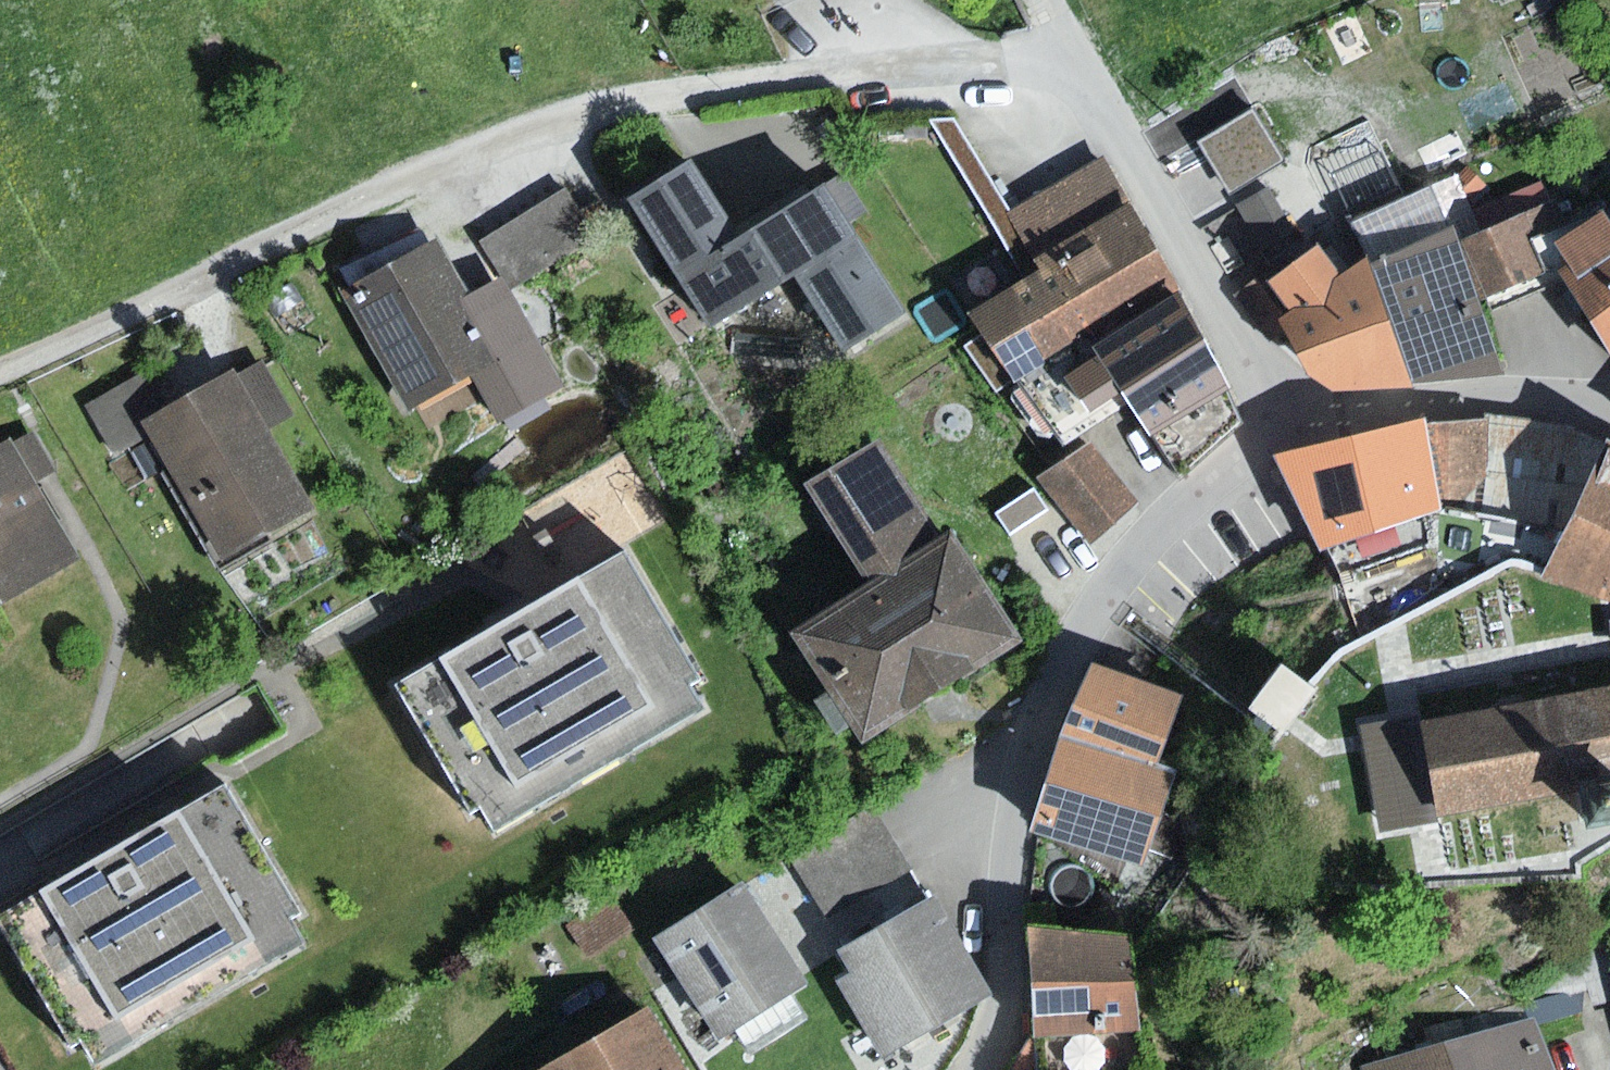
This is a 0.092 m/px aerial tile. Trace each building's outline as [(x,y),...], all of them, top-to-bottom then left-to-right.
[(957,118),(933,120),(1031,282),(1050,271),(1016,213),(957,118)] [(1368,122),(1334,140),(1358,186),(1392,169),(1368,122)] [(782,292),(747,239),(699,161),(633,202),(715,334),(782,292)] [(1105,161),(1016,213),(1050,271),(1139,220),(1105,161)] [(1270,187),(1238,206),(1265,250),(1297,231),(1270,187)] [(747,239),(782,292),(803,278),(852,355),(910,317),(826,188),(747,239)] [(1352,222),(1372,263),(1458,230),(1433,188),(1352,222)] [(568,189),(518,218),(549,268),(618,227),(603,200),(582,212),(568,189)] [(1468,240),(1495,309),(1567,279),(1579,272),(1561,244),(1575,235),(1558,201),(1468,240)] [(1609,347),(1609,215),(1608,212),(1575,235),(1561,244),(1579,272),(1567,279),(1609,347)] [(549,268),(518,218),(485,238),(516,288),(549,268)] [(1031,282),(981,312),(993,333),(968,348),(994,392),(1016,379),(1022,390),(1183,295),(1139,220),(1050,271),(1031,282)] [(340,268),(354,293),(434,249),(424,229),(340,268)] [(1462,243),(1458,230),(1372,263),(1418,384),(1508,376),(1487,313),(1462,243)] [(354,293),(350,294),(413,409),(475,377),(502,362),(466,298),(438,247),(434,249),(354,293)] [(1421,390),(1418,384),(1372,263),(1345,277),(1322,249),(1274,286),(1296,317),(1286,324),(1312,374),(1339,393),(1421,390)] [(1296,317),(1274,286),(1265,275),(1235,296),(1266,339),(1286,324),(1296,317)] [(504,277),(466,298),(502,362),(475,377),(502,425),(567,388),(504,277)] [(1183,295),(1022,390),(1070,445),(1132,402),(1185,479),(1244,424),(1183,295)] [(265,358),(243,371),(276,429),(299,417),(265,358)] [(170,412),(149,424),(227,560),(320,506),(276,429),(243,371),(170,412)] [(149,424),(170,412),(148,372),(89,405),(111,445),(149,424)] [(1443,508),(1539,522),(1570,534),(1609,461),(1609,443),(1556,424),(1490,415),(1490,423),(1436,426),(1443,508)] [(1435,417),(1290,451),(1279,456),(1321,553),(1443,508),(1436,426),(1435,417)] [(811,483),(873,585),(944,540),(882,439),(811,483)] [(83,562),(14,440),(0,447),(0,608),(83,562)] [(1095,442),(1044,481),(1090,541),(1141,503),(1095,442)] [(1570,534),(1541,579),(1609,600),(1609,461),(1570,534)] [(1036,487),(994,515),(1009,537),(1051,508),(1036,487)] [(873,585),(799,631),(836,690),(820,700),(841,734),(858,724),(869,741),(1023,644),(953,534),(944,540),(873,585)] [(520,617),(395,691),(472,819),(488,809),(503,834),(708,712),(694,689),(709,680),(631,550),(520,617)] [(1357,625),(1338,635),(1350,659),(1370,650),(1357,625)] [(1097,666),(1066,738),(1038,835),(1148,870),(1180,771),(1162,765),(1186,695),(1097,666)] [(1442,819),(1564,798),(1591,793),(1609,790),(1609,688),(1425,719),(1442,819)] [(0,924),(0,936),(71,1055),(88,1045),(103,1069),(307,948),(294,925),(309,916),(231,786),(119,853),(0,924)] [(1591,793),(1598,831),(1609,829),(1609,790),(1591,793)] [(873,807),(791,858),(809,887),(891,837),(873,807)] [(911,867),(891,837),(809,887),(828,917),(911,867)] [(746,882),(658,937),(722,1040),(811,985),(746,882)] [(610,896),(569,925),(592,958),(634,929),(610,896)] [(942,896),(843,952),(855,972),(843,979),(888,1058),(998,994),(942,896)] [(1029,932),(1038,1042),(1037,1069),(1126,1069),(1123,1035),(1137,1035),(1125,939),(1029,932)] [(544,1069),(694,1069),(652,1010),(544,1069)] [(1362,1066),(1364,1069),(1558,1069),(1539,1020),(1362,1066)] [(1038,1042),(1017,1069),(1037,1069),(1038,1042)]
